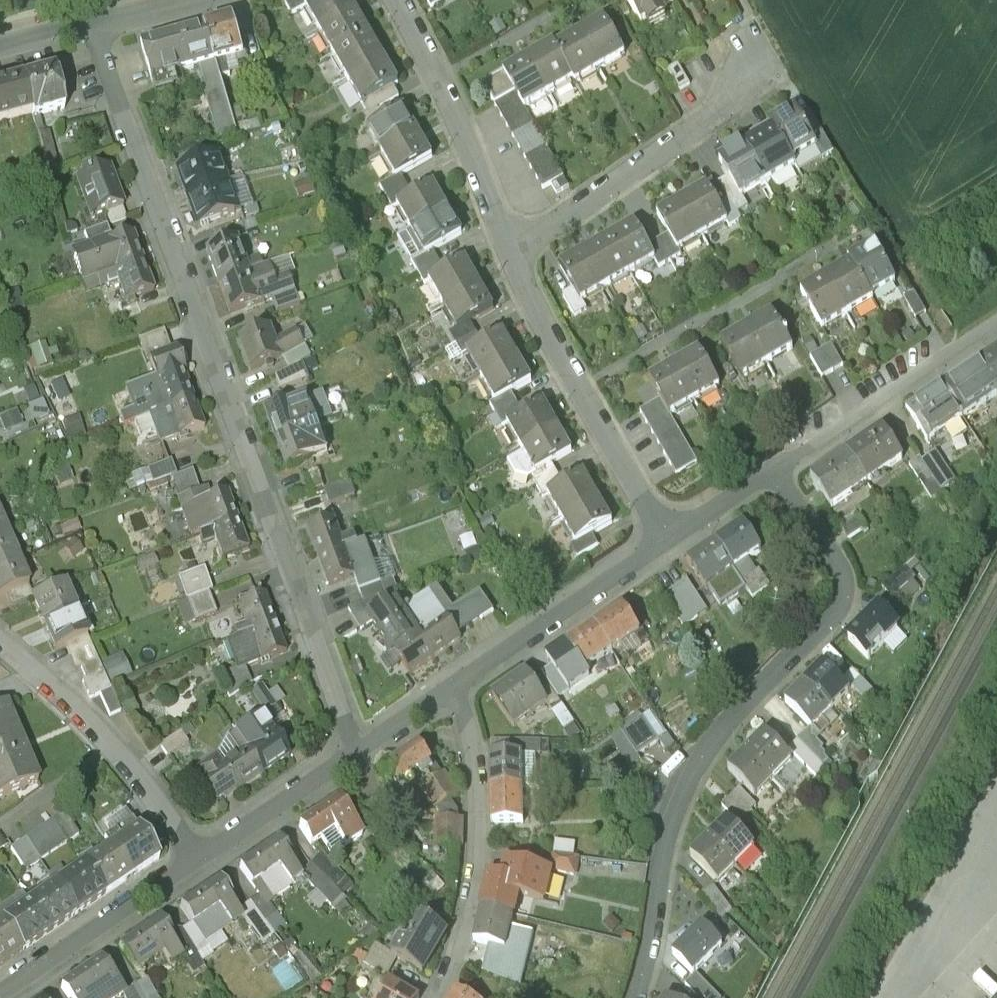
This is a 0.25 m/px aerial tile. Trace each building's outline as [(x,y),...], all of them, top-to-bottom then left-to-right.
[(306,6),(319,31),(357,11),(351,0),(317,0),(306,6)] [(641,25),(687,0),(627,0),(641,25)] [(357,11),(319,31),(334,56),(371,34),(357,11)] [(604,21),(580,35),(600,71),(624,56),(604,21)] [(236,22),(204,31),(213,64),(245,56),(236,22)] [(204,31),(142,47),(152,81),(213,64),(204,31)] [(371,34),(334,56),(348,80),(385,59),(371,34)] [(580,35),(556,49),(573,81),(575,84),(600,71),(580,35)] [(573,81),(556,49),(552,46),(529,59),(549,95),(573,81)] [(385,59),(348,80),(362,105),(399,83),(385,59)] [(549,95),(529,59),(483,85),(495,106),(516,94),(524,110),(549,95)] [(64,109),(53,72),(23,79),(32,115),(33,117),(64,109)] [(23,79),(0,86),(0,124),(32,115),(23,79)] [(524,110),(516,94),(495,106),(544,193),(564,182),(524,110)] [(405,108),(368,128),(382,154),(419,134),(405,108)] [(770,123),(774,130),(792,162),(817,148),(795,109),(770,123)] [(774,130),(744,148),(766,186),(796,169),(792,162),(774,130)] [(60,134),(38,140),(47,173),(69,167),(60,134)] [(419,134),(382,154),(396,180),(433,159),(419,134)] [(744,148),(720,162),(741,200),(766,186),(744,148)] [(219,154),(179,168),(189,199),(229,185),(219,154)] [(109,170),(67,182),(79,220),(120,208),(109,170)] [(433,184),(396,204),(410,230),(447,210),(433,184)] [(229,185),(189,199),(199,230),(240,216),(229,185)] [(727,223),(706,188),(681,202),(702,238),(727,223)] [(702,238),(681,202),(657,216),(677,252),(702,238)] [(447,210),(410,230),(424,256),(462,236),(447,210)] [(655,260),(634,224),(609,239),(630,275),(655,260)] [(240,237),(206,249),(219,285),(253,273),(240,237)] [(630,275),(609,239),(585,253),(605,288),(630,275)] [(85,257),(93,280),(142,262),(135,241),(85,257)] [(894,285),(873,247),(848,261),(850,264),(871,299),(894,285)] [(605,288),(585,253),(562,266),(582,301),(605,288)] [(466,260),(431,281),(445,306),(480,285),(466,260)] [(150,287),(142,262),(124,269),(132,293),(150,287)] [(871,299),(850,264),(825,280),(848,317),(873,302),(871,299)] [(253,273),(219,285),(232,320),(266,308),(253,273)] [(848,317),(825,280),(800,293),(824,331),(848,317)] [(480,285),(445,306),(460,330),(495,310),(480,285)] [(916,310),(926,306),(919,291),(909,295),(916,310)] [(792,350),(770,313),(746,328),(767,364),(792,350)] [(271,325),(236,338),(248,372),(283,359),(278,349),(271,325)] [(767,364),(746,328),(721,341),(742,378),(767,364)] [(504,333),(468,354),(481,378),(518,357),(504,333)] [(301,338),(278,349),(283,359),(287,368),(273,374),(280,391),(307,378),(300,363),(310,358),(301,338)] [(27,347),(34,368),(50,363),(44,342),(27,347)] [(825,376),(847,365),(835,342),(813,354),(825,376)] [(675,363),(695,400),(722,384),(702,348),(675,363)] [(996,397),(996,351),(942,388),(964,421),(996,397)] [(808,352),(801,357),(810,372),(818,367),(808,352)] [(518,357),(481,378),(495,403),(532,382),(518,357)] [(135,418),(151,412),(195,394),(182,361),(154,372),(156,378),(124,391),(135,418)] [(661,396),(670,414),(695,400),(675,363),(650,377),(661,396)] [(942,388),(903,414),(925,447),(964,421),(942,388)] [(151,412),(163,443),(208,426),(195,394),(151,412)] [(661,396),(637,409),(673,471),(696,458),(670,414),(661,396)] [(308,399),(267,413),(276,441),(318,427),(308,399)] [(507,424),(522,449),(557,428),(544,403),(507,424)] [(10,431),(27,424),(20,409),(3,416),(10,431)] [(318,427),(276,441),(285,469),(327,455),(318,427)] [(516,474),(528,476),(572,453),(557,428),(522,449),(523,453),(510,461),(516,474)] [(846,455),(869,489),(908,463),(884,429),(846,455)] [(935,454),(920,463),(939,492),(953,483),(935,454)] [(846,455),(809,480),(832,514),(869,489),(846,455)] [(171,462),(127,477),(132,492),(177,476),(171,462)] [(584,473),(547,494),(562,519),(598,498),(584,473)] [(336,502),(362,492),(356,478),(330,488),(336,502)] [(226,481),(175,499),(189,539),(210,532),(241,521),(226,481)] [(598,498),(562,519),(576,543),(612,524),(598,498)] [(9,534),(0,512),(0,538),(9,534)] [(342,519),(309,531),(319,559),(352,546),(342,519)] [(241,521),(210,532),(221,561),(251,550),(241,521)] [(744,521),(714,544),(735,571),(751,559),(764,549),(744,521)] [(0,538),(0,568),(20,560),(9,534),(0,538)] [(714,544),(687,564),(707,592),(735,571),(714,544)] [(352,546),(319,559),(330,586),(363,574),(352,546)] [(751,559),(735,571),(755,598),(771,586),(751,559)] [(0,568),(0,599),(31,585),(20,560),(0,568)] [(206,567),(177,580),(187,603),(208,593),(216,590),(206,567)] [(905,569),(884,585),(900,607),(921,591),(905,569)] [(688,621),(712,604),(692,576),(668,593),(688,621)] [(72,584),(34,600),(44,625),(82,609),(72,584)] [(434,590),(404,611),(438,660),(468,639),(434,590)] [(187,603),(181,606),(190,627),(218,615),(208,593),(187,603)] [(267,595),(239,606),(252,638),(280,627),(267,595)] [(400,604),(376,621),(414,676),(438,660),(404,611),(400,604)] [(644,632),(625,605),(595,626),(615,653),(644,632)] [(82,609),(44,625),(55,650),(93,634),(82,609)] [(878,611),(848,642),(869,662),(899,632),(878,611)] [(615,653),(595,626),(566,647),(585,674),(615,653)] [(290,652),(280,627),(252,638),(227,648),(237,673),(290,652)] [(118,682),(137,671),(126,652),(107,662),(118,682)] [(524,666),(488,691),(511,725),(547,701),(524,666)] [(850,692),(823,666),(804,685),(831,711),(850,692)] [(268,677),(249,689),(265,712),(269,718),(287,705),(268,677)] [(831,711),(804,685),(786,703),(813,730),(831,711)] [(0,707),(0,798),(37,782),(4,705),(0,707)] [(265,712),(232,735),(245,754),(261,776),(293,754),(269,718),(265,712)] [(648,714),(621,732),(637,756),(658,741),(665,750),(672,745),(666,736),(664,737),(648,714)] [(186,729),(165,743),(173,755),(194,741),(186,729)] [(789,749),(809,770),(827,752),(806,731),(789,749)] [(637,756),(621,732),(610,739),(628,767),(639,759),(637,756)] [(791,759),(765,733),(747,751),(773,778),(791,759)] [(421,743),(380,770),(393,790),(434,761),(421,743)] [(773,778),(747,751),(728,770),(754,796),(773,778)] [(487,753),(488,787),(522,786),(535,785),(535,752),(487,753)] [(261,776),(245,754),(202,784),(217,806),(261,776)] [(440,772),(421,787),(437,811),(457,797),(440,772)] [(489,822),(522,822),(522,786),(488,787),(489,822)] [(341,797),(299,826),(312,845),(333,830),(345,847),(366,833),(341,797)] [(12,844),(26,868),(86,834),(72,810),(12,844)] [(436,817),(436,845),(464,845),(464,817),(436,817)] [(104,838),(111,848),(131,878),(159,859),(131,820),(104,838)] [(754,848),(728,821),(710,839),(736,866),(754,848)] [(277,834),(238,865),(260,898),(264,894),(270,903),(302,877),(286,854),(291,851),(277,834)] [(736,866),(710,839),(690,856),(717,883),(736,866)] [(111,848),(84,867),(104,896),(131,878),(111,848)] [(553,853),(549,867),(549,870),(575,875),(579,857),(553,853)] [(527,862),(501,855),(497,871),(486,869),(477,903),(511,912),(516,894),(541,901),(549,870),(549,867),(527,862)] [(327,862),(311,886),(330,906),(346,880),(327,862)] [(84,867),(56,885),(76,915),(104,896),(84,867)] [(221,878),(181,907),(193,926),(206,944),(221,932),(242,917),(240,914),(227,894),(230,890),(221,878)] [(56,885),(29,903),(49,933),(76,915),(56,885)] [(701,893),(721,919),(732,910),(713,885),(701,893)] [(260,898),(252,904),(274,936),(287,926),(270,903),(264,894),(260,898)] [(29,903),(2,921),(22,952),(49,933),(29,903)] [(511,912),(477,903),(468,937),(502,946),(511,912)] [(274,936),(252,904),(240,914),(242,917),(261,946),(274,936)] [(160,920),(120,946),(138,971),(161,955),(171,968),(186,958),(160,920)] [(22,952),(2,921),(0,922),(0,967),(22,952)] [(390,932),(381,949),(398,960),(427,979),(448,935),(422,922),(411,944),(390,932)] [(696,930),(688,922),(676,934),(684,942),(696,930)] [(193,926),(183,934),(204,962),(228,945),(221,932),(206,944),(193,926)] [(702,927),(674,955),(693,974),(721,946),(702,927)] [(355,982),(367,992),(372,984),(385,993),(389,985),(398,960),(381,949),(375,946),(355,982)] [(61,985),(69,997),(116,997),(123,993),(127,990),(103,956),(61,985)] [(685,986),(696,997),(718,997),(696,976),(685,986)] [(127,990),(123,993),(125,997),(158,997),(148,978),(127,990)] [(389,985),(385,993),(372,984),(367,992),(364,997),(414,997),(389,985)]
